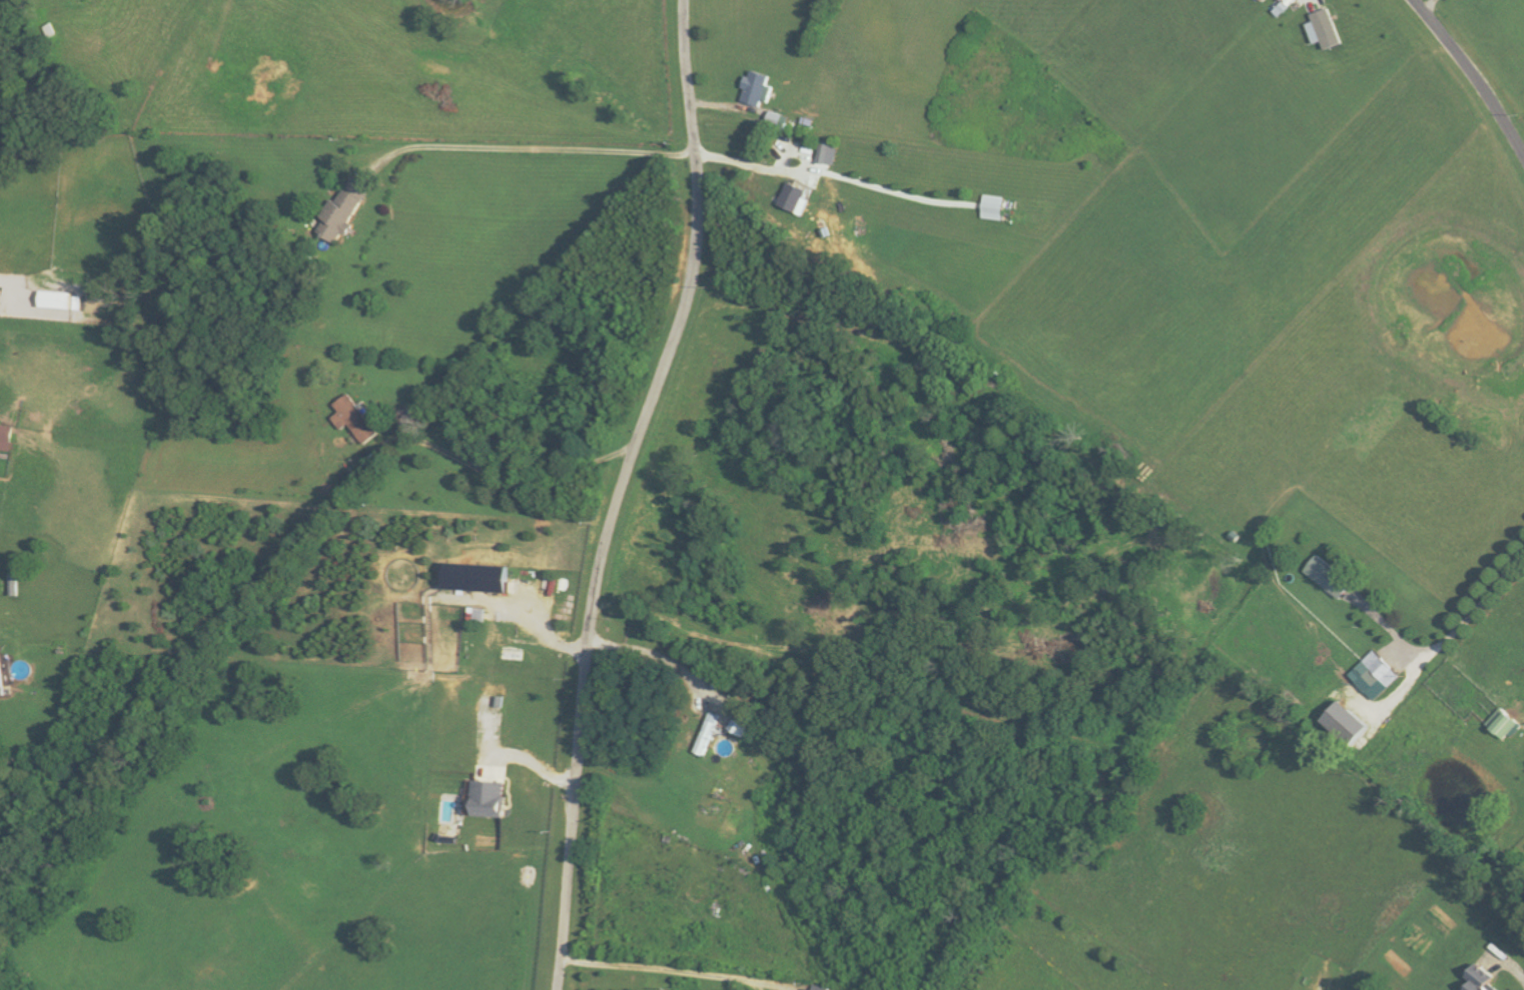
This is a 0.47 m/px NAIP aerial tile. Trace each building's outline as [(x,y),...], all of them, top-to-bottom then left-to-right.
[(1316,44),(1325,41),(1328,49),(1345,43),(1331,8),(1313,15),(1315,22),(1308,24),(1316,44)] [(766,109),(773,87),(769,85),(772,76),(752,70),(742,101),(766,109)] [(791,117),(772,111),(768,125),(787,131),(791,117)] [(832,145),(823,142),(818,162),(827,165),(832,145)] [(374,188),(355,176),(339,203),(333,199),(322,218),(326,220),(318,233),(336,244),(343,233),(348,236),(354,226),(351,224),(374,188)] [(805,198),(809,191),(790,182),(779,205),(804,216),(811,200),(805,198)] [(985,219),(1006,220),(1007,197),(987,195),(985,219)] [(41,307),(73,311),(75,294),(43,290),(41,307)] [(379,435),(350,393),(334,404),(340,413),(332,418),(341,430),(350,424),(364,445),(379,435)] [(15,428),(0,425),(0,451),(11,452),(15,428)] [(1307,572),(1341,599),(1355,583),(1320,555),(1307,572)] [(508,593),(509,568),(448,566),(447,590),(508,593)] [(1401,677),(1376,651),(1350,675),(1375,702),(1401,677)] [(9,697),(3,653),(0,653),(0,698),(9,697)] [(1353,748),(1371,728),(1342,702),(1324,722),(1353,748)] [(1523,725),(1504,709),(1490,725),(1508,742),(1523,725)] [(696,754),(705,757),(721,716),(711,712),(696,754)] [(730,729),(744,738),(754,721),(740,713),(730,729)] [(507,783),(475,782),(474,817),(506,818),(507,783)] [(1493,983),(1498,977),(1480,963),(1472,974),(1478,979),(1469,989),(1503,989),(1493,983)]
